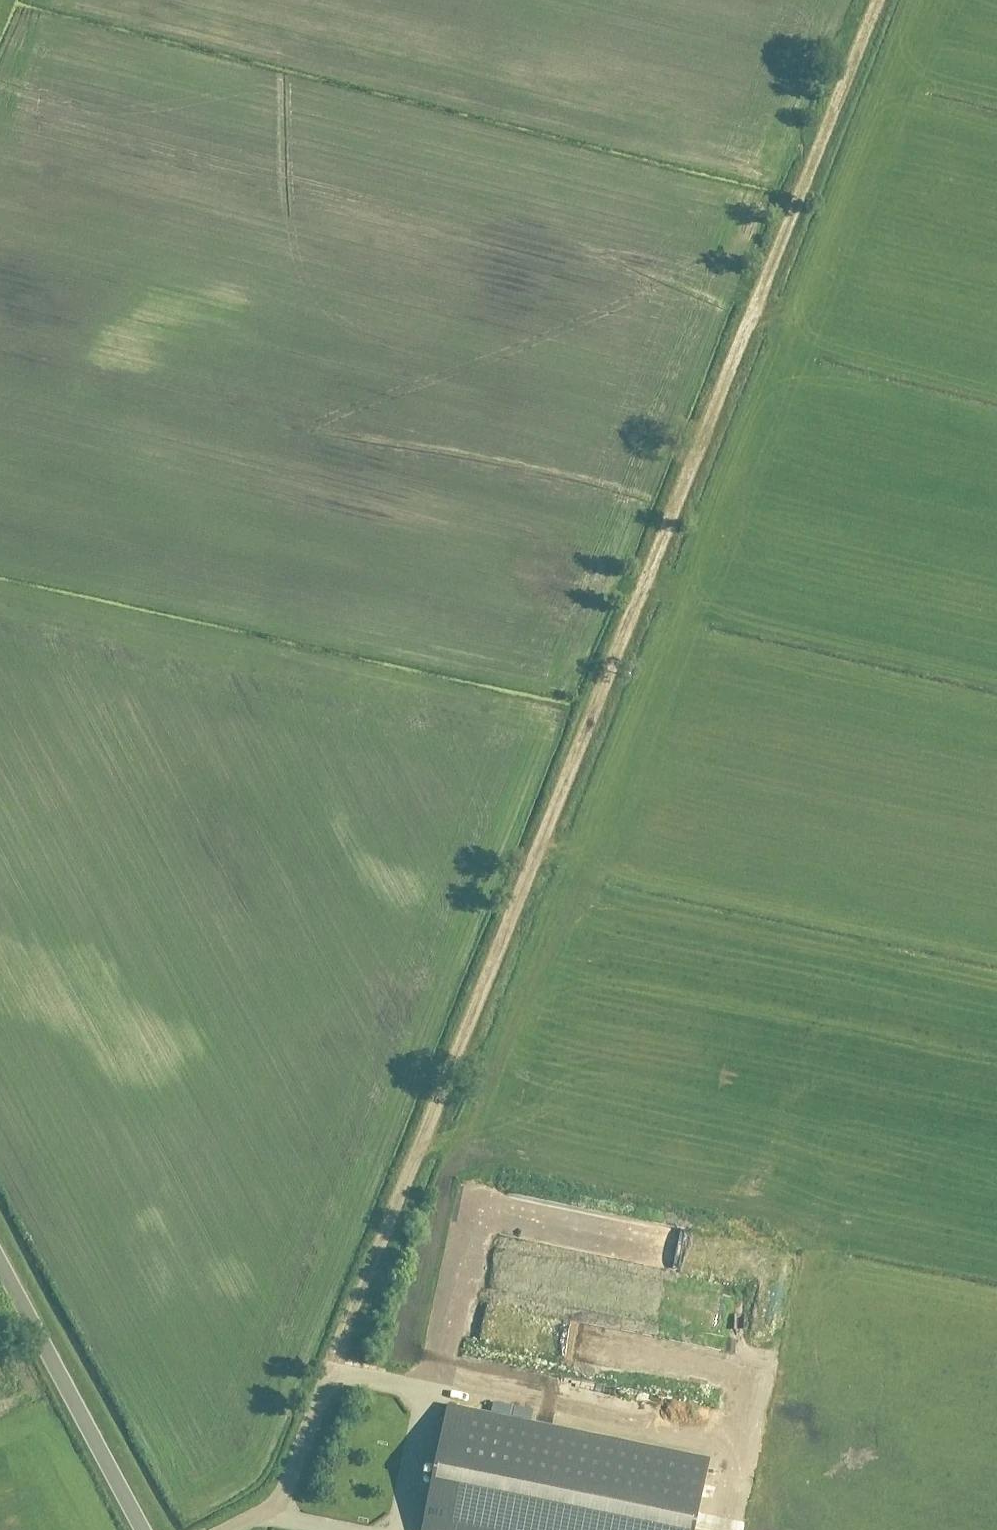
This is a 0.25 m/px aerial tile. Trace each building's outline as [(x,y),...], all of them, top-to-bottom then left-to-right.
[(699,1509),(707,1464),(518,1427),(446,1412),(421,1529),(695,1529),(699,1509)]
